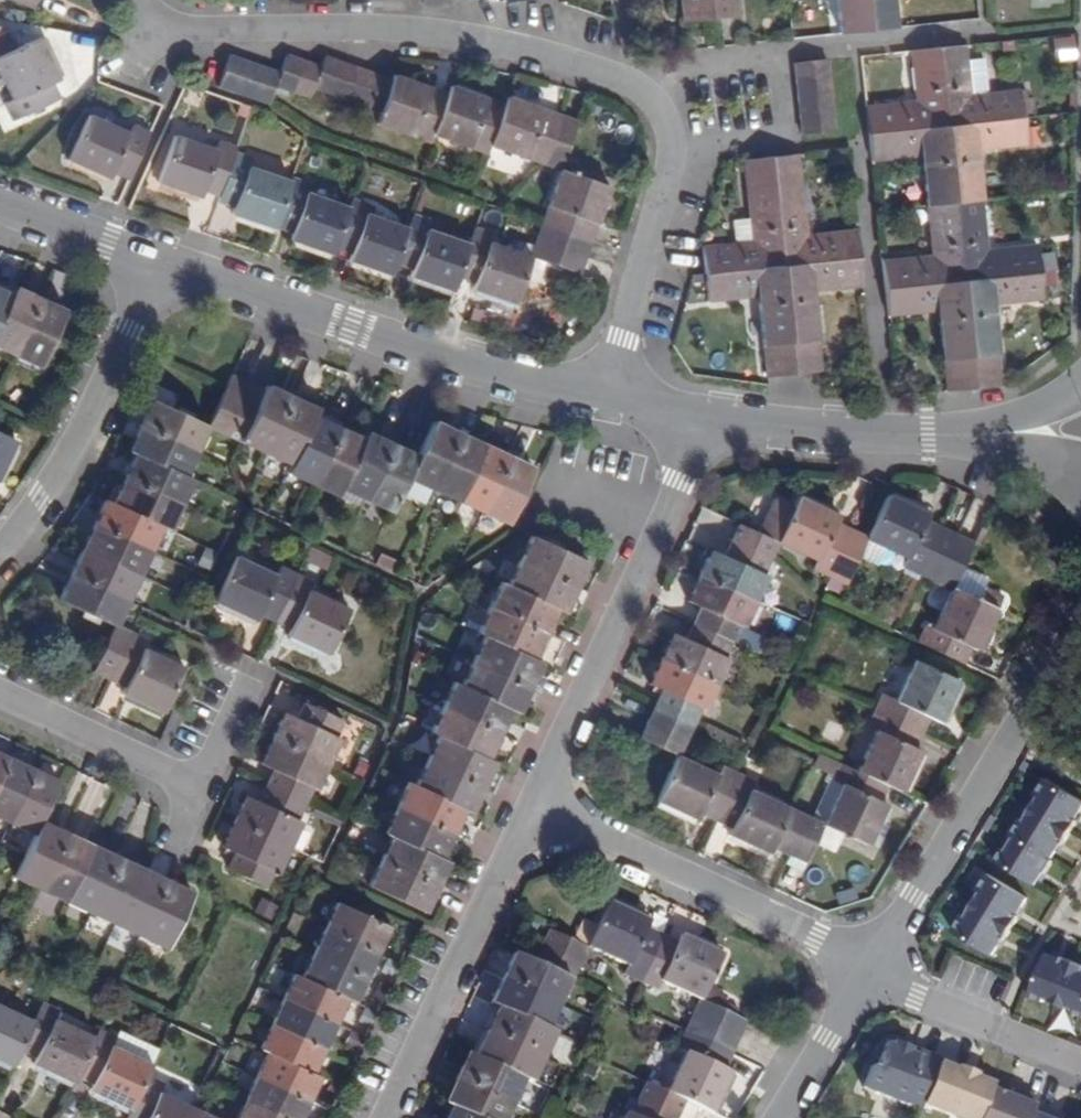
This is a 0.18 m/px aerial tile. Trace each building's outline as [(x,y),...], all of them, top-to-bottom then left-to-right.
[(33,12),(39,0),(6,0),(33,12)] [(687,21),(714,18),(712,0),(685,0),(687,21)] [(714,18),(741,16),(740,0),(712,0),(714,18)] [(841,34),(867,31),(873,31),(869,0),(837,0),(841,34)] [(896,28),(894,0),(869,0),(873,31),(896,28)] [(41,40),(0,60),(0,68),(14,101),(7,106),(14,122),(60,101),(53,84),(59,81),(41,40)] [(946,126),(1023,118),(1020,91),(972,96),(966,46),(938,49),(946,126)] [(870,134),(946,126),(938,49),(910,52),(916,102),(868,108),(870,134)] [(283,74),(278,87),(293,92),(305,61),(289,55),(283,74)] [(222,88),(237,93),(247,61),(233,56),(222,88)] [(315,89),(331,95),(343,63),(327,58),(323,67),(315,89)] [(253,99),(264,67),(247,61),(237,93),(253,99)] [(315,89),(323,67),(305,61),(293,92),(311,99),(315,89)] [(798,64),(800,82),(831,80),(829,61),(798,64)] [(331,95),(348,101),(359,69),(343,63),(331,95)] [(264,67),(253,99),(272,107),(278,87),(283,74),(264,67)] [(359,69),(348,101),(364,107),(376,74),(359,69)] [(364,107),(383,113),(394,81),(376,74),(364,107)] [(436,135),(451,93),(396,76),(394,81),(383,113),(380,123),(433,144),(436,135)] [(800,82),(801,100),(833,96),(831,80),(800,82)] [(489,154),(491,148),(507,105),(453,86),(451,93),(436,135),(489,154)] [(803,117),(835,114),(833,96),(801,100),(803,117)] [(491,148),(544,165),(545,165),(563,116),(509,98),(507,105),(491,148)] [(837,133),(835,114),(803,117),(805,135),(837,133)] [(545,165),(544,165),(564,172),(581,122),(563,116),(545,165)] [(1026,146),(1023,118),(946,126),(955,204),(982,201),(977,151),(1026,146)] [(132,137),(91,120),(70,163),(111,182),(116,174),(131,180),(152,134),(136,127),(132,137)] [(955,204),(946,126),(870,134),(874,163),(921,158),(927,207),(955,204)] [(205,192),(222,198),(236,156),(238,150),(222,145),(219,153),(176,139),(161,184),(203,199),(205,192)] [(277,231),(278,228),(292,184),(251,168),(253,161),(236,156),(222,198),(220,205),(236,210),(234,215),(277,231)] [(784,269),(863,261),(859,231),(808,236),(799,157),(772,160),(784,269)] [(706,276),(784,269),(772,160),(744,163),(752,242),(703,247),(706,276)] [(611,187),(564,172),(545,224),(593,241),(611,187)] [(334,255),(336,249),(350,209),(307,194),(310,185),(294,179),(292,184),(278,228),(294,233),(291,241),(334,255)] [(395,276),(398,265),(411,229),(367,215),(370,206),(353,200),(350,209),(336,249),(354,254),(351,262),(395,276)] [(988,251),(982,201),(955,204),(963,283),(1040,274),(1037,246),(988,251)] [(884,262),(887,291),(963,283),(955,204),(927,207),(933,256),(884,262)] [(459,278),(471,245),(428,230),(431,223),(414,217),(411,229),(398,265),(414,270),(412,278),(454,292),(459,278)] [(539,241),(587,258),(593,241),(545,224),(539,241)] [(517,305),(534,258),(492,245),(495,237),(476,230),(471,245),(459,278),(478,285),(476,291),(517,305)] [(582,275),(587,258),(539,241),(534,258),(582,275)] [(815,293),(866,289),(863,261),(784,269),(796,375),(822,372),(815,293)] [(784,269),(706,276),(710,303),(758,299),(768,378),(796,375),(784,269)] [(1043,302),(1040,274),(963,283),(975,390),(1002,388),(994,307),(1043,302)] [(963,283),(887,291),(890,317),(938,313),(947,393),(975,390),(963,283)] [(39,297),(13,285),(10,293),(0,315),(0,348),(12,354),(39,297)] [(10,293),(0,289),(0,315),(10,293)] [(12,354),(39,366),(65,309),(39,297),(12,354)] [(207,426),(223,433),(248,382),(231,373),(225,387),(207,426)] [(223,433),(240,441),(264,389),(248,382),(223,433)] [(265,453),(292,396),(266,384),(264,389),(240,441),(265,453)] [(314,416),(317,408),(292,396),(265,453),(289,464),(290,465),(314,416)] [(196,451),(207,426),(151,398),(139,424),(196,451)] [(338,427),(314,416),(290,465),(287,472),(312,483),(338,427)] [(406,477),(432,488),(459,432),(433,420),(417,454),(406,477)] [(185,475),(196,451),(139,424),(127,450),(134,454),(185,475)] [(340,488),(362,438),(338,427),(312,483),(337,495),(340,488)] [(365,499),(392,442),(366,431),(362,438),(340,488),(365,499)] [(432,488),(457,500),(483,444),(459,432),(432,488)] [(16,440),(0,433),(0,474),(16,440)] [(406,477),(417,454),(392,442),(365,499),(390,511),(406,477)] [(482,512),(508,455),(483,444),(457,500),(482,512)] [(192,478),(185,475),(134,454),(123,477),(180,503),(192,478)] [(482,512),(507,524),(533,467),(508,455),(482,512)] [(168,529),(180,503),(123,477),(112,501),(161,525),(168,529)] [(887,494),(867,536),(866,539),(908,558),(904,566),(919,574),(941,526),(926,519),(929,513),(887,494)] [(812,569),(829,576),(851,529),(835,522),(839,514),(797,495),(783,525),(776,540),(778,541),(778,542),(816,560),(812,569)] [(149,550),(161,525),(112,501),(105,498),(93,524),(149,550)] [(778,541),(776,540),(759,532),(739,523),(723,555),(710,549),(698,574),(756,600),(767,575),(763,573),(770,557),(778,542),(778,541)] [(138,575),(149,550),(93,524),(82,549),(138,575)] [(919,574),(936,581),(957,534),(941,526),(919,574)] [(866,539),(867,536),(851,529),(829,576),(845,583),(866,539)] [(563,549),(565,544),(547,536),(545,541),(531,534),(519,560),(576,586),(588,561),(563,549)] [(952,588),(974,541),(957,534),(936,581),(952,588)] [(126,599),(138,575),(82,549),(70,573),(126,599)] [(280,565),(276,574),(236,556),(215,601),(256,620),(259,613),(274,621),(275,621),(297,573),(280,565)] [(564,613),(576,586),(519,560),(508,585),(556,608),(564,613)] [(116,624),(126,599),(70,573),(58,599),(115,626),(116,624)] [(328,653),(349,607),(309,589),(313,580),(297,573),(275,621),(290,628),(287,635),(328,653)] [(755,600),(756,600),(698,574),(686,600),(700,606),(692,623),(731,642),(731,640),(738,624),(743,627),(755,600)] [(545,633),(556,608),(508,585),(500,581),(488,606),(545,633)] [(978,650),(1003,596),(984,587),(978,600),(952,588),(933,629),(924,625),(917,641),(964,663),(972,647),(978,650)] [(533,658),(545,633),(488,606),(476,632),(485,635),(533,658)] [(723,657),(731,642),(692,623),(685,638),(672,632),(660,658),(716,684),(728,659),(723,657)] [(93,671),(109,679),(132,631),(116,624),(115,626),(93,671)] [(185,667),(144,648),(147,640),(132,631),(109,679),(125,686),(122,693),(163,712),(185,667)] [(541,661),(533,658),(485,635),(473,660),(529,687),(541,661)] [(660,658),(648,683),(661,689),(654,704),(654,705),(692,723),(699,708),(704,711),(716,684),(660,658)] [(941,721),(960,680),(915,659),(895,698),(882,693),(874,709),(874,710),(922,732),(929,716),(941,721)] [(517,712),(529,687),(473,660),(461,685),(510,709),(517,712)] [(498,732),(510,709),(461,685),(453,682),(442,706),(498,732)] [(336,735),(343,719),(304,702),(297,717),(283,711),(272,737),(328,763),(340,738),(336,735)] [(684,740),(692,723),(654,705),(646,720),(684,740)] [(486,757),(498,732),(442,706),(430,732),(438,735),(486,757)] [(915,747),(922,732),(874,710),(867,726),(873,729),(856,770),(888,785),(902,791),(921,750),(915,747)] [(677,756),(684,740),(646,720),(638,737),(677,756)] [(494,761),(486,757),(438,735),(426,760),(482,787),(494,761)] [(317,790),(328,763),(272,737),(259,762),(273,769),(265,785),(305,803),(312,787),(317,790)] [(8,757),(0,753),(0,774),(8,757)] [(814,767),(832,779),(840,763),(820,753),(814,767)] [(722,765),(718,774),(677,756),(657,801),(697,820),(700,812),(715,820),(738,772),(722,765)] [(9,821),(33,769),(8,757),(0,774),(0,817),(9,821)] [(471,811),(482,787),(426,760),(415,784),(463,807),(471,811)] [(888,785),(856,770),(840,763),(832,779),(841,784),(830,807),(822,823),(822,824),(840,832),(868,845),(887,804),(880,801),(888,785)] [(35,833),(41,820),(60,779),(33,769),(9,821),(35,833)] [(807,815),(790,807),(749,788),(753,779),(738,772),(715,820),(730,827),(731,827),(728,834),(769,853),(772,846),(787,853),(789,854),(807,815)] [(1045,778),(993,865),(1035,890),(1080,812),(1080,800),(1045,778)] [(452,832),(463,807),(415,784),(407,780),(395,806),(452,832)] [(297,819),(305,803),(265,785),(258,800),(244,794),(233,820),(289,847),(301,821),(297,819)] [(813,818),(822,823),(830,807),(820,803),(813,818)] [(440,857),(452,832),(395,806),(383,832),(391,836),(440,857)] [(805,862),(822,824),(822,823),(813,818),(807,815),(789,854),(805,862)] [(14,876),(39,888),(66,832),(41,820),(35,833),(14,876)] [(277,872),(289,847),(233,820),(220,845),(234,852),(226,868),(265,886),(272,870),(277,872)] [(39,888),(64,900),(91,844),(66,832),(39,888)] [(448,861),(440,857),(391,836),(380,860),(436,886),(448,861)] [(64,900),(89,912),(115,855),(91,844),(64,900)] [(89,912),(114,923),(141,867),(115,855),(89,912)] [(424,912),(436,886),(380,860),(367,886),(424,912)] [(114,923),(139,934),(165,878),(141,867),(114,923)] [(991,959),(1025,901),(985,873),(946,938),(991,959)] [(172,932),(191,891),(165,878),(139,934),(165,947),(172,932)] [(275,919),(281,902),(262,895),(256,911),(275,919)] [(378,951),(389,925),(337,901),(325,926),(378,951)] [(647,927),(649,921),(608,902),(586,946),(586,948),(627,966),(623,974),(640,982),(662,934),(647,927)] [(366,976),(378,951),(325,926),(314,951),(366,976)] [(586,948),(586,946),(549,929),(541,946),(578,963),(586,948)] [(701,1000),(721,955),(680,936),(677,942),(662,934),(640,982),(656,990),(660,981),(699,999),(701,1000)] [(570,979),(578,963),(541,946),(534,962),(567,978),(570,979)] [(1039,949),(1023,992),(1080,1014),(1080,965),(1039,949)] [(355,1001),(366,976),(314,951),(302,976),(348,998),(355,1001)] [(556,1004),(567,978),(534,962),(513,953),(501,978),(556,1004)] [(348,998),(302,976),(295,972),(283,998),(336,1023),(348,998)] [(544,1028),(556,1004),(501,978),(490,1004),(497,1007),(544,1028)] [(324,1047),(336,1023),(283,998),(271,1022),(324,1047)] [(739,1038),(746,1021),(701,1000),(699,999),(692,1016),(739,1038)] [(77,1075),(95,1036),(55,1018),(59,1009),(42,1001),(33,1020),(20,1049),(36,1056),(33,1063),(73,1082),(77,1075)] [(33,1020),(0,1004),(0,1060),(12,1066),(20,1049),(33,1020)] [(555,1032),(544,1028),(497,1007),(485,1031),(542,1058),(555,1032)] [(731,1054),(739,1038),(692,1016),(684,1032),(731,1054)] [(312,1073),(324,1047),(271,1022),(259,1048),(268,1052),(312,1073)] [(151,1066),(152,1063),(112,1044),(116,1035),(99,1028),(95,1036),(77,1075),(93,1083),(90,1089),(131,1108),(147,1074),(151,1066)] [(116,1035),(112,1044),(152,1063),(159,1049),(119,1030),(116,1035)] [(530,1082),(542,1058),(485,1031),(474,1056),(530,1082)] [(724,1070),(731,1054),(684,1032),(678,1046),(686,1051),(666,1093),(684,1101),(711,1113),(731,1072),(724,1070)] [(929,1058),(878,1039),(856,1087),(911,1108),(912,1101),(929,1058)] [(320,1076),(312,1073),(268,1052),(256,1076),(308,1100),(320,1076)] [(530,1082),(474,1056),(466,1053),(455,1078),(536,1116),(548,1090),(530,1082)] [(912,1101),(953,1117),(968,1117),(982,1086),(983,1080),(929,1058),(912,1101)] [(200,1109),(160,1091),(164,1082),(147,1074),(131,1108),(126,1117),(196,1117),(200,1109)] [(308,1100),(256,1076),(244,1101),(281,1117),(300,1117),(308,1100)] [(536,1116),(455,1078),(442,1104),(451,1108),(473,1117),(536,1117),(536,1116)] [(676,1117),(684,1101),(666,1093),(645,1083),(638,1099),(676,1117)] [(968,1117),(1019,1117),(1023,1108),(1024,1104),(982,1086),(968,1117)] [(676,1117),(638,1099),(630,1115),(626,1113),(623,1117),(676,1117)] [(244,1101),(235,1117),(281,1117),(244,1101)] [(451,1108),(446,1117),(473,1117),(451,1108)] [(1019,1117),(1055,1117),(1023,1108),(1019,1117)] [(216,1117),(200,1109),(196,1117),(216,1117)]
